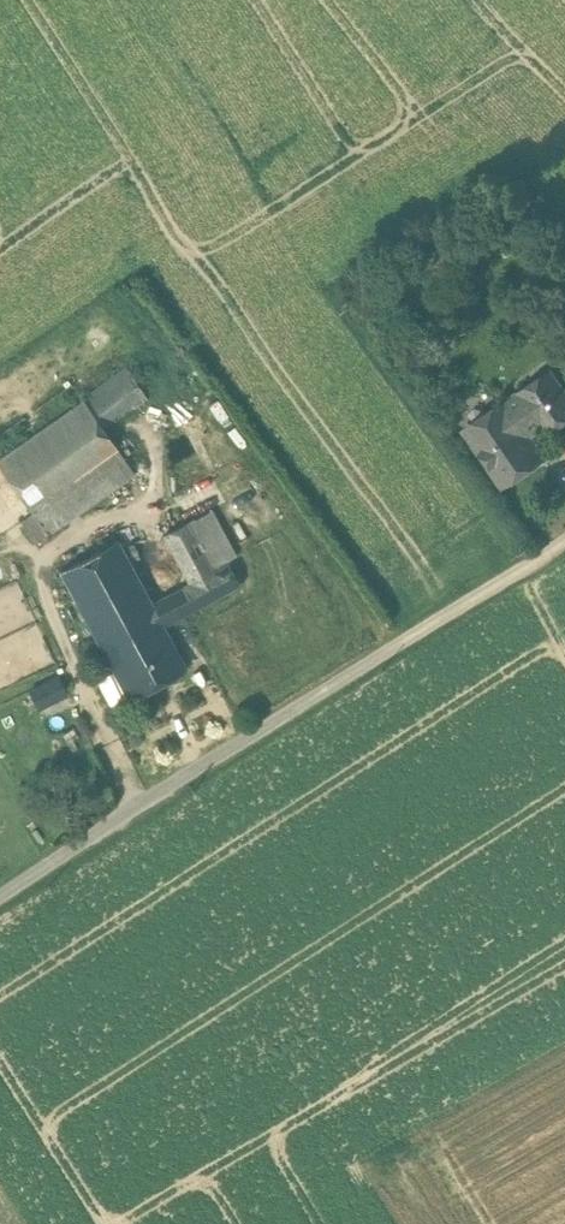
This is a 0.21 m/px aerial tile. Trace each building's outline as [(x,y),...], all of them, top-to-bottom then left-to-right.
[(128,368),(83,400),(103,428),(148,397),(128,368)] [(521,392),(542,423),(548,431),(564,420),(564,396),(549,372),(521,392)] [(0,434),(0,458),(83,400),(72,384),(0,434)] [(523,394),(468,432),(505,485),(543,459),(526,434),(542,423),(523,394)] [(0,458),(0,466),(33,512),(51,500),(106,461),(120,452),(103,428),(83,400),(0,458)] [(135,474),(120,452),(106,461),(122,483),(135,474)] [(106,461),(51,500),(66,522),(122,483),(106,461)] [(66,522),(51,500),(33,512),(34,514),(48,534),(66,522)] [(190,583),(152,603),(158,615),(164,626),(240,585),(227,561),(237,556),(212,509),(164,535),(190,583)] [(48,534),(34,514),(21,522),(36,543),(48,534)] [(152,603),(118,541),(61,571),(101,646),(158,615),(152,603)] [(158,615),(101,646),(129,699),(186,668),(164,626),(158,615)] [(29,689),(41,710),(71,694),(59,673),(29,689)]
